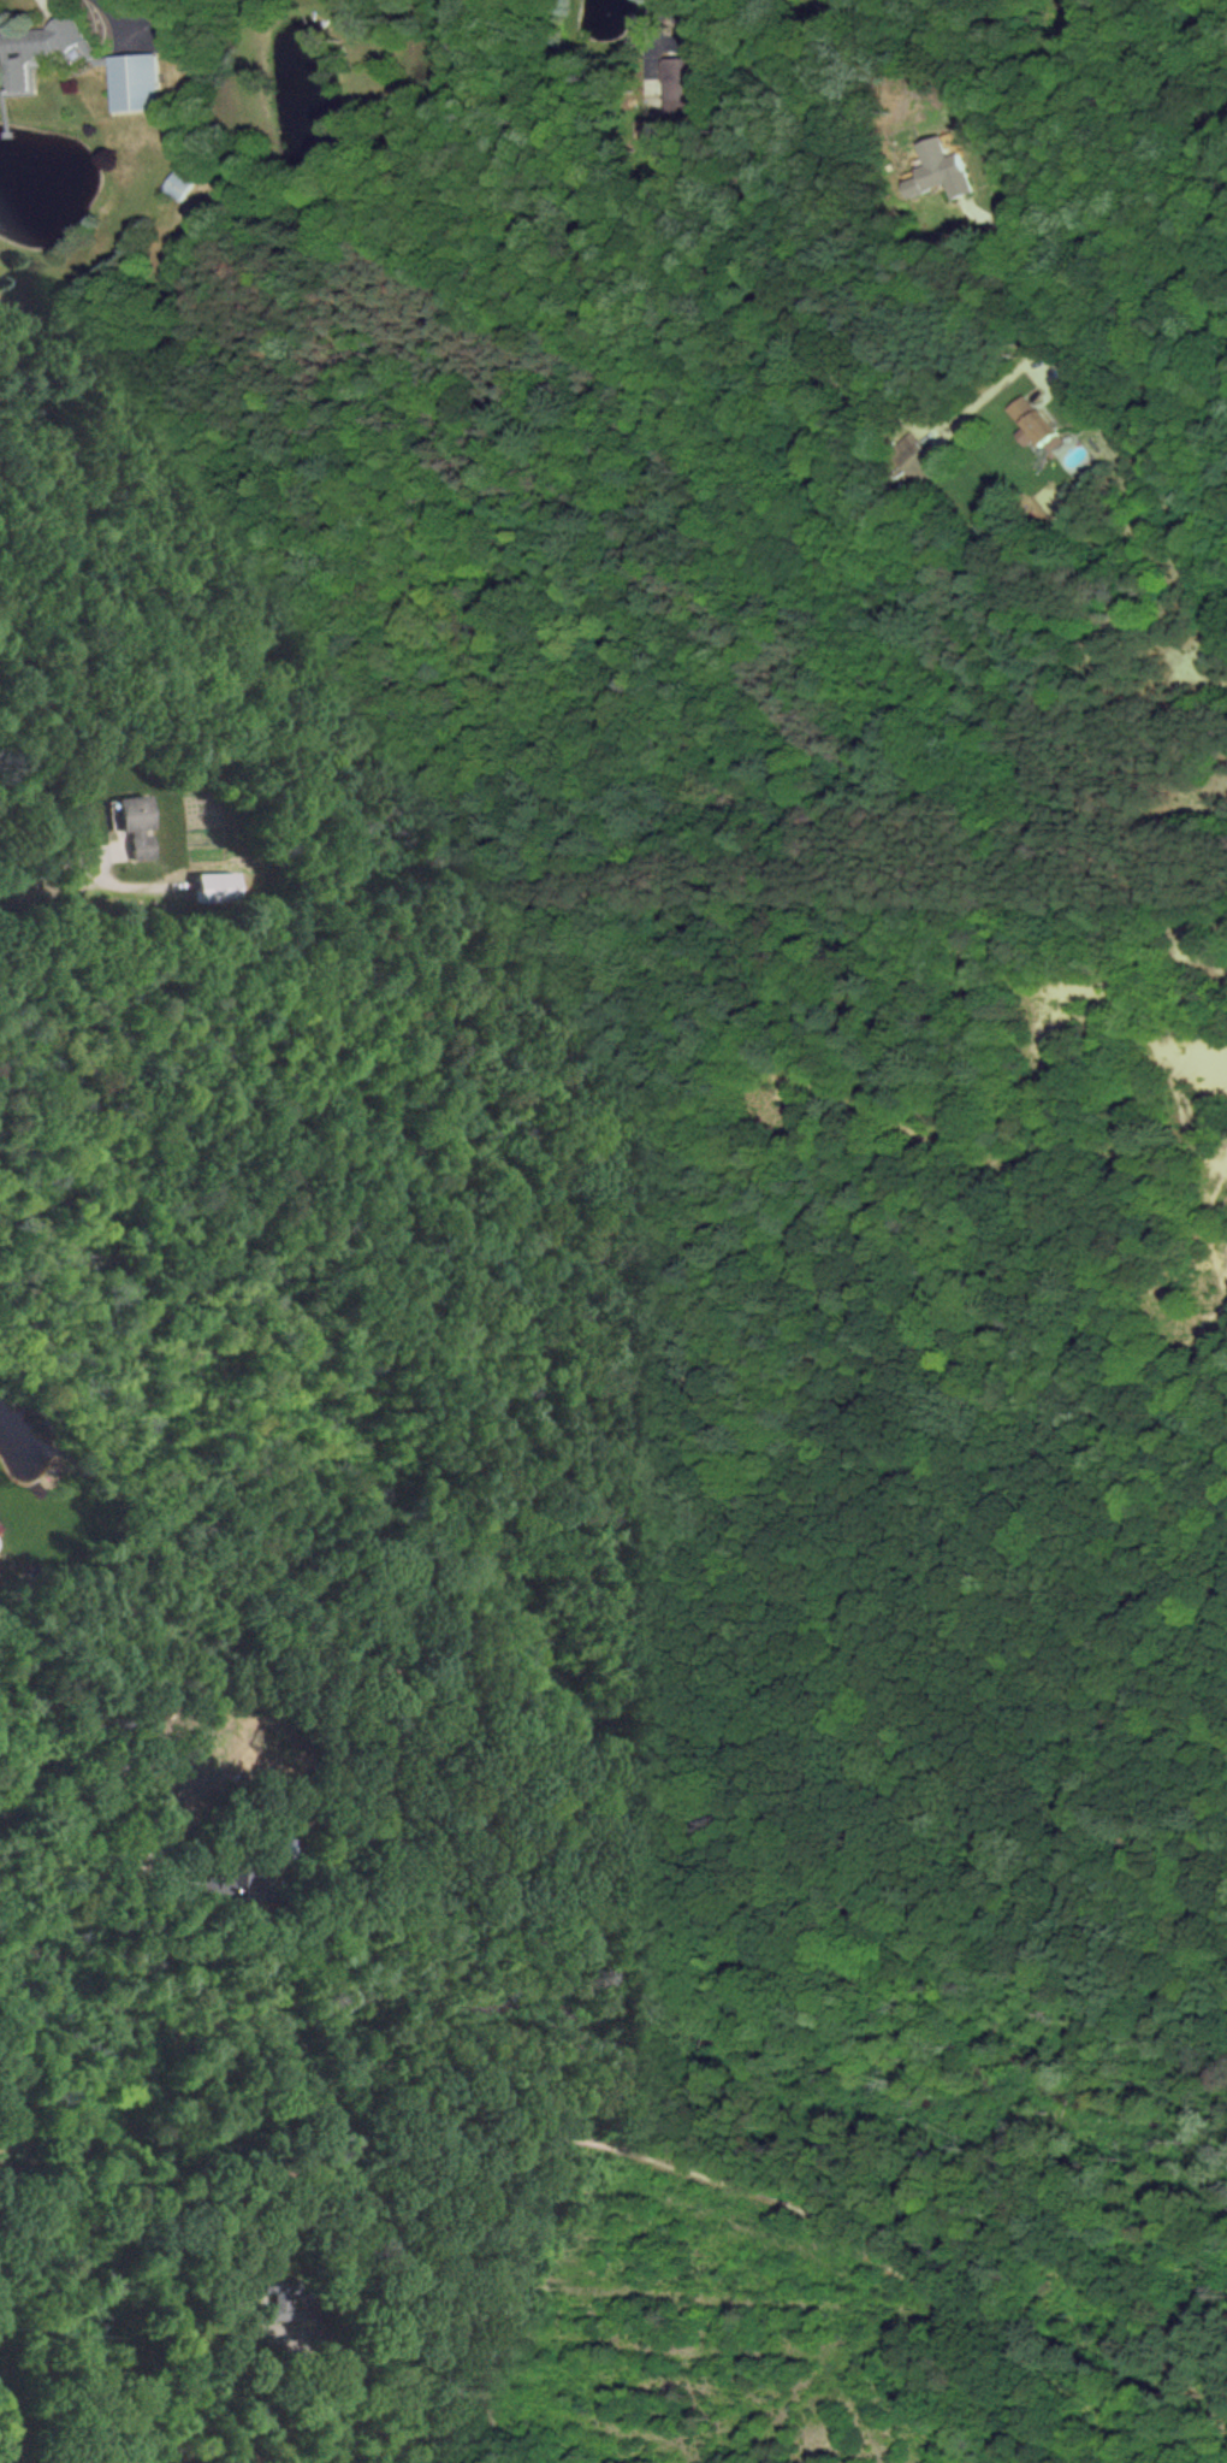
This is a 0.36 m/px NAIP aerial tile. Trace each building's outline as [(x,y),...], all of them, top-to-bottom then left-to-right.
[(25,67),(41,66),(40,61),(52,53),(61,53),(69,64),(91,49),(69,16),(62,16),(45,28),(0,30),(0,34),(3,86),(8,93),(26,92),(25,67)] [(107,55),(109,112),(151,111),(151,100),(158,99),(157,54),(107,55)] [(700,73),(683,73),(683,58),(660,58),(662,111),(701,110),(700,73)] [(916,143),(924,165),(914,168),(916,176),(901,182),(907,198),(946,184),(952,199),(970,193),(955,153),(947,156),(939,135),(916,143)] [(183,201),(191,180),(172,172),(163,193),(183,201)] [(1027,450),(1053,429),(1022,394),(1005,408),(1021,427),(1013,434),(1027,450)] [(919,480),(937,461),(909,434),(890,453),(919,480)] [(108,798),(110,832),(122,831),(123,861),(146,860),(145,832),(142,832),(140,796),(108,798)] [(229,873),(192,873),(192,902),(229,901),(229,873)] [(259,1871),(206,1867),(204,1894),(236,1896),(236,1893),(257,1895),(259,1871)] [(260,2320),(287,2322),(289,2296),(268,2294),(267,2305),(261,2304),(260,2320)]
